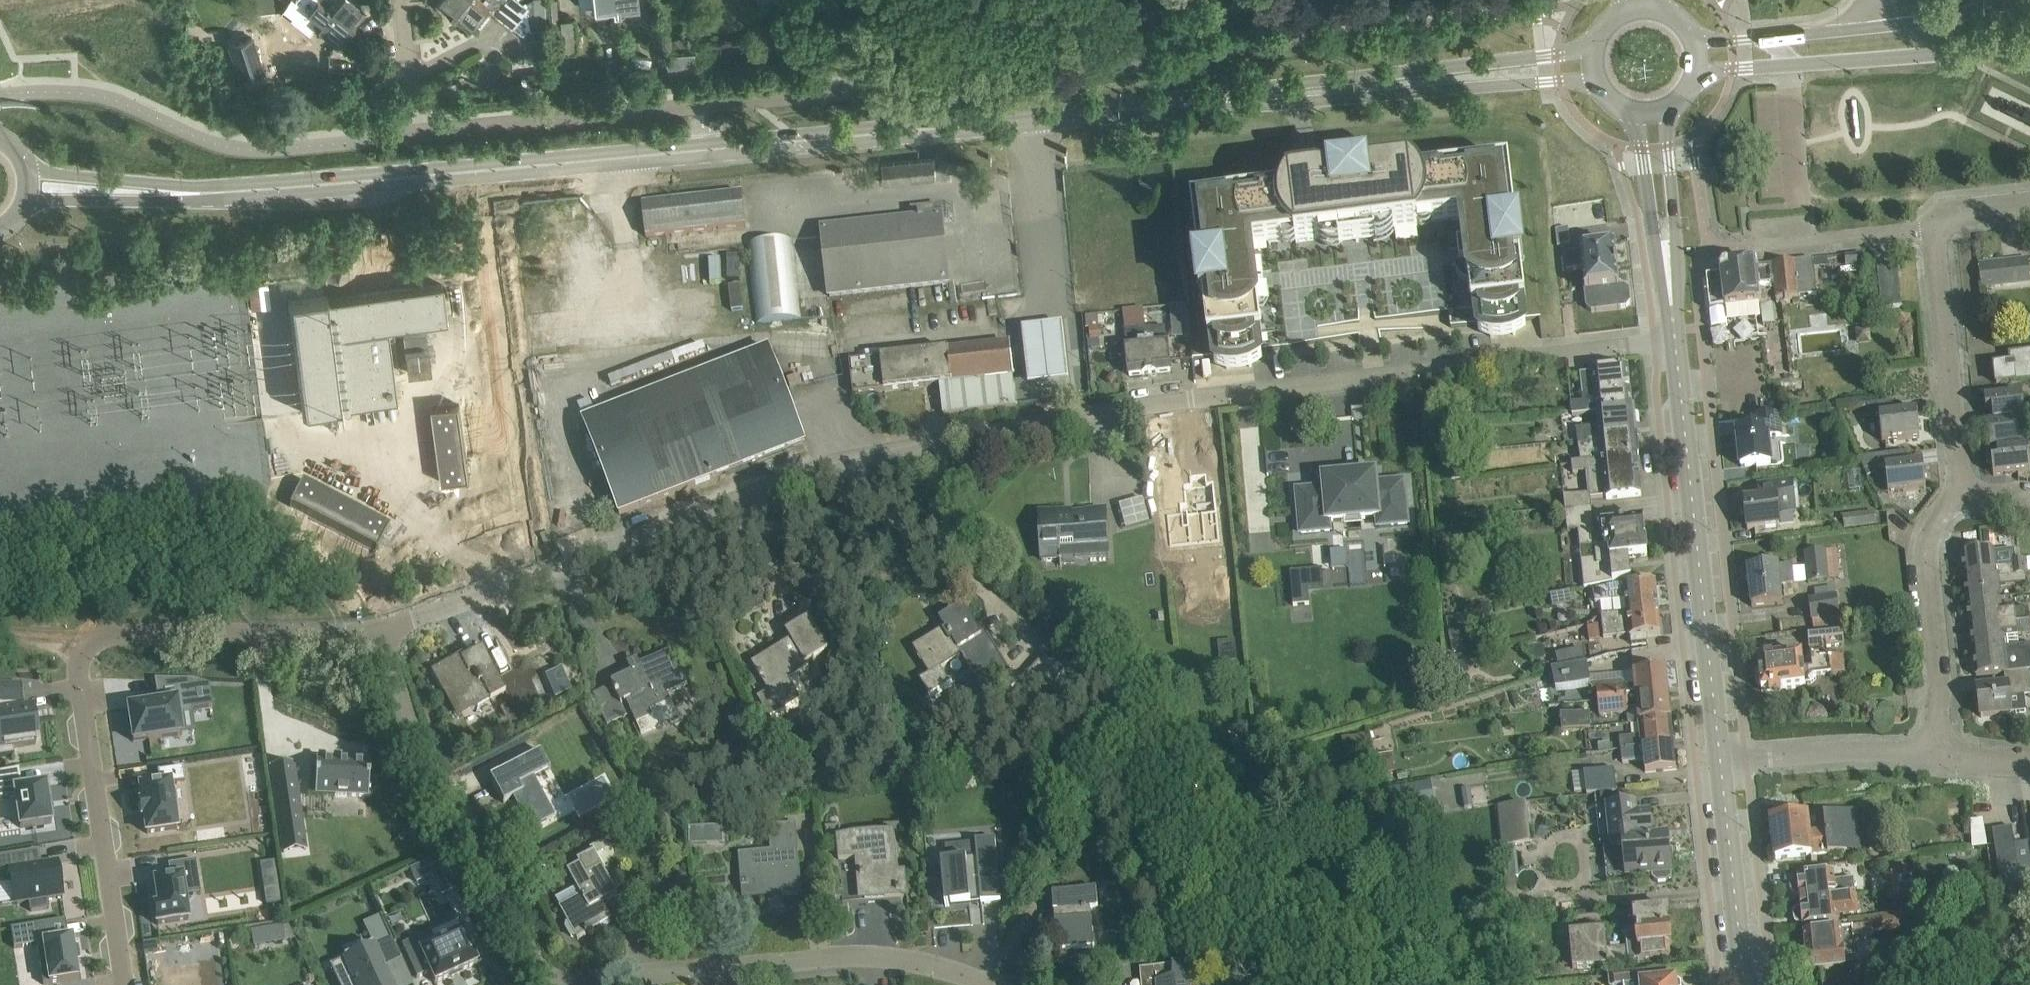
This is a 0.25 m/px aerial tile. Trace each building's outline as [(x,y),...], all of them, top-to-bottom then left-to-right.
[(300,1),(319,17),(315,21),(327,30),(326,31),(328,32),(329,32),(340,40),(352,25),(322,0),(298,0),(300,1)] [(352,25),(365,8),(355,0),(322,0),(352,25)] [(453,14),(465,0),(437,0),(453,14)] [(453,14),(469,26),(487,4),(523,33),(530,25),(534,28),(548,26),(545,0),(465,0),(453,14)] [(549,20),(560,19),(558,0),(549,0),(547,0),(549,20)] [(578,1),(585,6),(596,6),(597,12),(618,10),(616,0),(578,0),(578,1)] [(618,10),(638,8),(637,0),(616,0),(618,10)] [(575,19),(561,20),(564,51),(578,50),(575,19)] [(231,41),(243,77),(266,70),(254,33),(231,41)] [(674,40),(677,50),(686,47),(683,37),(674,40)] [(458,83),(441,88),(444,96),(461,91),(458,83)] [(883,163),(885,183),(936,177),(934,158),(883,163)] [(1246,197),(1192,203),(1199,261),(1196,262),(1201,299),(1204,298),(1206,316),(1209,341),(1212,340),(1214,355),(1214,356),(1215,365),(1218,366),(1221,368),(1224,369),(1228,370),(1231,370),(1235,370),(1238,370),(1241,370),(1245,369),(1248,368),(1251,367),(1254,365),(1257,363),(1260,361),(1263,359),(1261,350),(1279,348),(1272,290),(1453,268),(1460,326),(1462,326),(1470,325),(1477,324),(1478,324),(1479,326),(1480,329),(1482,331),(1484,332),(1486,334),(1488,335),(1490,337),(1493,337),(1495,338),(1498,338),(1500,338),(1503,338),(1505,337),(1509,337),(1512,336),(1515,334),(1518,333),(1521,331),(1524,329),(1526,327),(1525,318),(1523,302),(1526,302),(1523,277),(1521,260),(1524,259),(1520,222),(1517,223),(1510,165),(1456,171),(1412,177),(1412,173),(1381,177),(1369,179),(1369,176),(1350,178),(1332,180),(1332,183),(1320,185),(1290,189),(1290,191),(1246,197)] [(646,237),(746,226),(743,194),(643,205),(646,237)] [(913,219),(822,230),(830,297),(949,284),(941,206),(912,209),(913,219)] [(1567,229),(1555,230),(1557,248),(1569,246),(1567,229)] [(802,319),(793,240),(747,245),(756,324),(802,319)] [(1615,247),(1565,254),(1567,271),(1581,269),(1583,285),(1586,301),(1587,308),(1592,312),(1627,308),(1631,303),(1629,291),(1624,288),(1620,288),(1615,247)] [(1862,254),(1846,256),(1847,267),(1864,265),(1862,254)] [(1979,263),(1981,286),(2029,280),(2029,276),(2028,258),(2003,261),(1979,263)] [(1813,260),(1772,264),(1776,301),(1817,296),(1813,260)] [(1706,278),(1710,312),(1766,306),(1765,293),(1771,292),(1771,285),(1770,277),(1758,278),(1756,266),(1727,269),(1726,268),(1720,276),(1721,276),(1706,278)] [(1898,267),(1878,270),(1882,310),(1902,308),(1898,267)] [(289,300),(303,412),(343,407),(342,406),(398,399),(389,328),(448,321),(444,284),(329,298),(328,295),(289,300)] [(1189,322),(1187,303),(1169,305),(1171,324),(1189,322)] [(1130,376),(1150,374),(1145,329),(1146,329),(1143,310),(1123,313),(1125,332),(1130,376)] [(1021,383),(1062,381),(1059,322),(1018,325),(1021,383)] [(1145,329),(1150,374),(1171,372),(1166,327),(1146,329),(1145,329)] [(1088,329),(1089,341),(1099,341),(1099,328),(1088,329)] [(1017,407),(1010,345),(850,361),(853,394),(940,385),(943,415),(1017,407)] [(805,443),(770,349),(584,420),(620,514),(805,443)] [(2010,356),(2011,364),(1994,366),(1997,385),(2029,381),(2029,353),(2010,356)] [(1596,413),(1632,408),(1628,369),(1593,373),(1594,394),(1583,395),(1584,404),(1571,405),(1573,416),(1596,414),(1596,413)] [(2025,409),(2023,394),(1984,398),(1986,411),(1988,411),(1990,424),(1987,424),(1988,425),(2026,421),(2026,419),(2029,419),(2029,409),(2025,409)] [(1920,438),(1917,411),(1893,414),(1892,402),(1867,404),(1869,418),(1880,417),(1883,442),(1920,438)] [(1577,429),(1579,445),(1588,444),(1588,439),(1637,433),(1634,408),(1632,408),(1596,413),(1596,414),(1598,427),(1577,429)] [(1828,423),(1840,423),(1840,410),(1828,411),(1828,423)] [(1737,434),(1741,467),(1770,464),(1767,439),(1781,437),(1779,415),(1753,419),(1754,432),(1737,434)] [(1988,425),(1990,450),(2028,445),(2026,421),(1988,425)] [(1247,427),(1249,464),(1266,463),(1263,426),(1247,427)] [(1639,455),(1637,433),(1588,439),(1588,444),(1579,445),(1581,461),(1639,455)] [(1990,450),(1986,450),(1987,464),(1992,463),(1993,476),(2029,472),(2029,461),(2029,454),(2029,445),(2028,446),(2028,445),(1990,450)] [(1898,453),(1858,457),(1868,478),(1876,474),(1875,470),(1886,469),(1888,494),(1926,489),(1923,462),(1899,465),(1898,453)] [(1565,497),(1566,511),(1591,508),(1590,499),(1605,497),(1605,500),(1641,496),(1637,456),(1639,456),(1639,455),(1581,461),(1581,462),(1572,463),(1574,474),(1587,472),(1590,495),(1565,497)] [(1404,482),(1377,484),(1376,479),(1376,473),(1324,478),(1325,489),(1298,491),(1301,533),(1330,531),(1330,522),(1378,518),(1379,527),(1408,524),(1404,482)] [(1791,482),(1759,486),(1760,500),(1745,501),(1748,530),(1779,527),(1778,514),(1795,512),(1791,482)] [(1191,546),(1220,543),(1214,484),(1184,487),(1187,515),(1167,517),(1171,548),(1191,546)] [(1120,500),(1121,514),(1147,514),(1146,500),(1120,500)] [(1593,528),(1591,508),(1566,511),(1568,533),(1578,532),(1580,549),(1594,547),(1595,559),(1581,561),(1584,589),(1623,579),(1631,578),(1629,558),(1648,556),(1644,523),(1593,528)] [(1875,512),(1843,517),(1845,529),(1877,525),(1875,512)] [(1108,555),(1108,547),(1106,514),(1066,516),(1066,513),(1040,514),(1042,559),(1062,558),(1062,550),(1075,549),(1076,557),(1108,555)] [(1329,548),(1330,566),(1347,565),(1346,547),(1329,548)] [(1835,549),(1805,553),(1809,584),(1838,580),(1835,549)] [(2014,574),(2027,573),(2026,560),(2016,561),(2015,549),(1994,552),(1963,555),(1966,579),(2014,574)] [(1778,566),(1748,569),(1752,607),(1782,604),(1780,586),(1794,584),(1792,564),(1778,566)] [(1307,570),(1291,572),(1293,606),(1309,605),(1307,570)] [(1968,604),(1999,601),(1997,586),(2027,582),(2026,578),(2029,578),(2029,573),(2027,573),(2014,574),(1966,579),(1968,604)] [(1627,612),(1658,607),(1655,583),(1624,586),(1624,584),(1593,591),(1596,603),(1625,600),(1627,612)] [(1835,587),(1814,589),(1816,601),(1811,602),(1814,627),(1840,625),(1837,599),(1835,587)] [(1971,628),(2029,621),(2028,608),(2001,612),(1999,601),(1968,604),(1971,628)] [(913,648),(930,676),(921,682),(930,697),(951,684),(941,670),(963,656),(991,701),(1018,684),(985,631),(981,634),(963,605),(939,620),(945,629),(913,648)] [(1658,607),(1627,612),(1627,613),(1603,615),(1605,636),(1629,634),(1631,645),(1648,643),(1647,636),(1661,635),(1658,607)] [(1447,617),(1450,643),(1471,640),(1467,614),(1447,617)] [(753,664),(758,673),(769,692),(758,698),(770,719),(801,700),(789,680),(809,669),(806,665),(829,651),(810,619),(786,633),(791,641),(753,664)] [(1974,652),(2005,648),(2003,638),(2029,634),(2029,622),(2029,621),(1971,628),(1974,652)] [(1589,640),(1600,639),(1599,626),(1588,628),(1589,640)] [(1842,630),(1809,633),(1811,649),(1844,646),(1842,630)] [(1220,663),(1237,661),(1235,640),(1218,642),(1220,663)] [(2004,674),(2007,673),(2029,670),(2029,646),(2029,645),(2005,648),(1974,652),(1976,677),(2004,674)] [(492,666),(482,648),(451,666),(448,662),(431,671),(443,694),(447,691),(457,709),(487,693),(490,699),(497,695),(506,690),(492,666)] [(1762,692),(1805,687),(1802,656),(1798,657),(1797,651),(1778,653),(1779,659),(1759,661),(1762,692)] [(689,685),(680,666),(675,667),(669,652),(640,665),(642,670),(612,683),(622,704),(628,701),(636,718),(672,702),(669,695),(689,685)] [(1029,673),(1046,690),(1065,670),(1048,654),(1029,673)] [(1830,655),(1830,672),(1844,672),(1844,655),(1830,655)] [(1455,664),(1458,676),(1470,673),(1469,661),(1455,664)] [(1592,682),(1587,663),(1552,670),(1556,690),(1592,682)] [(1597,702),(1669,694),(1666,670),(1634,674),(1635,687),(1626,688),(1625,681),(1592,685),(1593,695),(1596,695),(1597,702)] [(2007,673),(2004,674),(2006,685),(1978,689),(1981,717),(2026,712),(2024,696),(2029,696),(2029,670),(2007,673)] [(128,707),(133,742),(183,735),(179,711),(213,706),(210,685),(193,680),(155,678),(158,703),(128,707)] [(15,755),(14,748),(37,745),(33,720),(26,721),(21,684),(0,683),(0,757),(15,755)] [(563,700),(571,691),(564,685),(556,694),(563,700)] [(1671,718),(1669,694),(1597,702),(1599,716),(1629,713),(1628,710),(1638,709),(1640,722),(1671,718)] [(1561,715),(1563,731),(1592,728),(1590,712),(1561,715)] [(1620,739),(1621,750),(1674,744),(1671,718),(1640,722),(1641,737),(1620,739)] [(1350,762),(1373,757),(1368,735),(1346,740),(1350,762)] [(1016,746),(1019,755),(1030,750),(1027,742),(1016,746)] [(1601,744),(1602,752),(1615,750),(1614,742),(1601,744)] [(1674,744),(1621,750),(1623,765),(1644,762),(1645,773),(1676,769),(1674,744)] [(530,831),(538,826),(555,818),(533,777),(550,768),(541,751),(490,778),(503,803),(512,799),(530,831)] [(1380,759),(1381,773),(1395,772),(1393,758),(1380,759)] [(317,762),(316,797),(370,797),(370,762),(317,762)] [(284,854),(307,851),(294,764),(272,767),(284,854)] [(147,832),(178,827),(171,782),(185,780),(183,767),(158,771),(160,783),(139,786),(142,802),(140,802),(142,816),(144,816),(147,832)] [(0,772),(0,799),(16,797),(21,828),(52,823),(47,785),(23,788),(20,769),(0,772)] [(1617,791),(1614,769),(1585,773),(1588,794),(1617,791)] [(1393,772),(1381,773),(1382,781),(1394,780),(1393,772)] [(1414,786),(1384,791),(1388,814),(1418,809),(1414,786)] [(1610,842),(1652,838),(1649,812),(1636,813),(1635,803),(1607,805),(1610,842)] [(1503,848),(1531,845),(1527,804),(1499,807),(1503,848)] [(1808,816),(1771,820),(1776,859),(1827,853),(1827,854),(1861,851),(1857,811),(1823,814),(1825,831),(1809,833),(1808,816)] [(1970,818),(1973,846),(1986,845),(1983,817),(1970,818)] [(743,853),(745,876),(746,882),(741,883),(743,897),(768,895),(768,892),(782,891),(783,896),(803,895),(798,848),(795,848),(793,824),(768,827),(770,850),(743,853)] [(1999,871),(2004,871),(2018,868),(2015,845),(2012,827),(1993,830),(1999,871)] [(866,900),(901,897),(896,832),(837,836),(839,859),(862,858),(866,900)] [(689,833),(690,843),(701,842),(700,833),(689,833)] [(1652,838),(1610,842),(1605,843),(1608,881),(1626,879),(1653,877),(1653,880),(1657,883),(1668,882),(1672,878),(1667,836),(1652,838)] [(981,903),(1001,902),(995,839),(976,841),(978,862),(946,866),(950,906),(971,904),(971,901),(981,901),(981,903)] [(568,871),(582,895),(560,907),(569,924),(568,924),(567,928),(572,937),(575,938),(577,937),(578,940),(612,921),(606,909),(604,910),(601,905),(619,895),(615,887),(604,867),(611,863),(614,859),(615,856),(614,850),(611,846),(606,843),(601,843),(590,849),(592,852),(585,856),(578,860),(580,864),(568,871)] [(2015,845),(2018,868),(2029,867),(2029,852),(2029,843),(2015,845)] [(14,903),(29,901),(31,911),(49,908),(48,899),(63,897),(58,862),(41,865),(40,862),(35,863),(34,853),(39,853),(39,851),(0,857),(0,884),(11,883),(14,903)] [(425,861),(431,875),(441,896),(459,887),(442,853),(425,861)] [(175,878),(155,881),(159,906),(155,906),(157,925),(189,920),(185,896),(201,894),(196,862),(173,866),(175,878)] [(2029,891),(2029,867),(2018,868),(2004,871),(2003,895),(2029,891)] [(1885,875),(1887,891),(1888,891),(1887,887),(1900,885),(1899,873),(1885,875)] [(676,875),(678,893),(693,891),(691,874),(676,875)] [(1800,895),(1801,902),(1856,895),(1854,880),(1835,882),(1834,874),(1818,876),(1798,879),(1799,881),(1793,881),(1790,886),(1791,893),(1795,896),(1800,895)] [(1902,898),(1900,885),(1887,887),(1888,891),(1887,891),(1888,900),(1902,898)] [(1053,893),(1055,913),(1057,913),(1061,950),(1095,947),(1093,927),(1091,910),(1100,909),(1097,889),(1053,893)] [(285,903),(283,891),(266,894),(268,906),(285,903)] [(1856,895),(1801,902),(1802,910),(1797,910),(1794,915),(1794,922),(1798,925),(1804,925),(1804,927),(1840,923),(1839,914),(1858,912),(1856,895)] [(1984,906),(2004,903),(2002,895),(1983,898),(1984,906)] [(1672,944),(1669,909),(1633,913),(1635,929),(1624,930),(1626,948),(1606,950),(1604,930),(1570,933),(1574,970),(1610,967),(1610,962),(1627,960),(1627,961),(1638,960),(1638,961),(1670,958),(1669,945),(1672,944)] [(1912,914),(1872,918),(1874,934),(1914,930),(1912,914)] [(43,984),(79,979),(77,965),(80,964),(78,952),(75,952),(72,938),(49,941),(47,923),(11,928),(14,948),(37,945),(43,984)] [(284,940),(282,927),(252,932),(254,946),(284,940)] [(1854,964),(1851,940),(1850,930),(1842,930),(1842,929),(1805,934),(1807,953),(1805,953),(1807,971),(1846,966),(1846,965),(1854,964)] [(443,984),(447,984),(487,967),(472,934),(446,946),(441,935),(412,948),(426,981),(439,975),(443,984)] [(164,975),(190,974),(190,984),(214,983),(212,937),(163,939),(164,975)] [(383,967),(401,959),(391,937),(344,958),(344,959),(330,966),(339,984),(392,984),(383,967)] [(144,943),(146,951),(159,949),(158,941),(144,943)] [(1189,964),(1160,967),(1140,969),(1142,984),(1191,984),(1189,964)] [(1678,983),(1676,983),(1676,980),(1646,983),(1645,971),(1609,975),(1610,984),(1681,984),(1678,983)]
